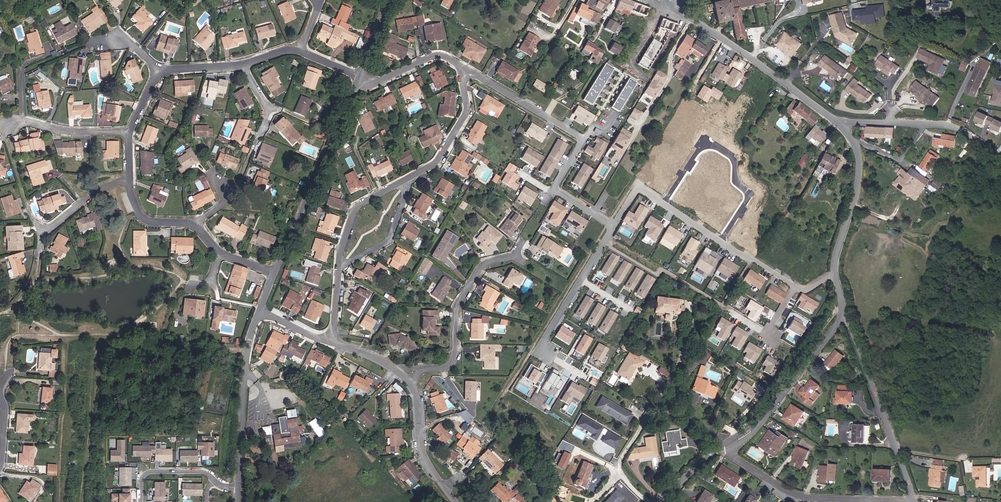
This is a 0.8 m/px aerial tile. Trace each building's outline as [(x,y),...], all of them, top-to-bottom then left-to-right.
[(118,2),(121,0),(107,0),(114,8),(120,4),(119,3),(118,2)] [(453,0),(443,0),(440,5),(448,9),(453,0)] [(559,0),(558,0),(545,0),(539,11),(550,17),(554,9),(553,8),(555,5),(557,5),(559,0)] [(598,0),(593,0),(592,1),(591,0),(588,0),(584,6),(587,7),(586,9),(592,12),(599,15),(602,10),(595,7),(598,0)] [(607,3),(602,0),(598,0),(595,7),(602,10),(602,11),(607,3)] [(634,3),(626,0),(625,0),(624,0),(619,0),(615,9),(629,14),(630,13),(631,11),(634,3)] [(739,9),(780,0),(732,0),(713,4),(717,24),(732,21),(733,24),(736,41),(745,39),(741,23),(739,9)] [(953,2),(942,1),(942,0),(936,0),(936,7),(935,7),(935,6),(934,6),(933,6),(932,6),(932,7),(932,8),(932,9),(932,10),(933,10),(934,10),(934,15),(935,15),(935,16),(936,16),(936,17),(942,17),(943,12),(943,8),(952,8),(953,8),(953,2)] [(288,6),(287,2),(278,6),(286,23),(294,19),(294,18),(288,6)] [(645,16),(648,8),(634,3),(631,11),(645,16)] [(588,21),(592,12),(586,9),(587,7),(584,6),(580,4),(578,10),(575,8),(567,22),(571,23),(576,15),(582,18),(580,22),(592,29),(595,25),(588,21)] [(344,24),(351,9),(342,5),(335,20),(333,18),(330,23),(335,26),(347,31),(349,26),(344,24)] [(885,17),(883,6),(868,7),(869,10),(869,11),(862,12),(862,11),(854,12),(855,21),(862,20),(863,24),(868,23),(868,21),(876,20),(876,18),(885,17)] [(153,22),(147,17),(149,14),(142,7),(139,9),(132,17),(137,22),(135,25),(142,32),(153,22)] [(108,21),(100,10),(99,10),(99,11),(105,20),(89,31),(90,33),(108,21)] [(105,20),(99,11),(94,14),(83,21),(89,31),(105,20)] [(595,25),(599,15),(592,12),(588,21),(595,25)] [(851,45),(857,34),(846,28),(842,13),(830,17),(831,21),(838,19),(839,23),(832,25),(835,34),(836,33),(837,35),(836,37),(851,45)] [(424,25),(422,16),(416,17),(417,25),(417,26),(424,25)] [(416,17),(395,21),(397,31),(406,29),(406,30),(414,29),(413,25),(417,25),(416,17)] [(647,70),(666,40),(669,31),(675,33),(678,25),(662,19),(657,32),(637,64),(647,70)] [(612,33),(617,24),(609,20),(604,29),(612,33)] [(443,39),(440,24),(423,27),(424,31),(428,30),(429,40),(435,39),(435,41),(443,39)] [(76,34),(71,25),(63,28),(62,26),(56,29),(53,31),(54,34),(59,43),(62,42),(61,40),(68,36),(69,38),(76,34)] [(275,35),(272,25),(255,29),(258,39),(275,35)] [(343,38),(344,37),(348,38),(351,32),(347,31),(335,26),(333,30),(332,32),(327,30),(328,28),(323,25),(319,34),(329,39),(327,44),(333,47),(336,41),(341,43),(343,38)] [(197,40),(206,30),(208,27),(206,26),(195,38),(197,40)] [(213,37),(206,30),(197,40),(195,42),(204,50),(210,44),(208,43),(213,37)] [(429,40),(428,30),(424,31),(426,42),(435,41),(435,39),(429,40)] [(44,53),(43,49),(41,49),(36,32),(26,35),(28,43),(31,52),(34,51),(35,55),(44,53)] [(246,41),(243,32),(225,37),(228,48),(237,45),(236,43),(246,41)] [(352,42),(355,34),(351,32),(348,38),(344,37),(343,38),(352,42)] [(801,44),(785,32),(776,45),(792,57),(801,44)] [(535,47),(539,39),(529,33),(519,49),(530,56),(532,51),(531,51),(534,47),(535,47)] [(403,60),(407,49),(395,45),(392,43),(396,36),(389,34),(382,51),(387,54),(388,52),(398,56),(397,57),(403,60)] [(689,51),(695,41),(686,36),(675,53),(684,59),(689,51)] [(178,41),(167,37),(166,39),(161,37),(160,43),(158,42),(156,47),(169,52),(174,53),(178,41)] [(480,60),(486,50),(466,39),(462,46),(466,48),(462,54),(470,58),(472,56),(480,60)] [(703,56),(707,49),(695,41),(689,51),(698,57),(700,54),(703,56)] [(589,57),(595,47),(587,42),(581,52),(589,57)] [(617,56),(621,48),(613,43),(608,51),(617,56)] [(592,62),(595,55),(600,58),(603,52),(595,47),(589,57),(588,60),(592,62)] [(938,75),(945,60),(935,55),(933,61),(931,60),(933,55),(922,50),(918,58),(927,62),(928,61),(932,63),(928,71),(938,75)] [(111,76),(109,56),(100,57),(99,57),(100,61),(101,77),(111,76)] [(826,56),(818,66),(823,69),(824,68),(830,72),(830,71),(839,77),(840,76),(844,79),(849,73),(826,56)] [(895,74),(900,68),(881,56),(875,65),(883,70),(883,69),(890,73),(891,72),(895,74)] [(83,67),(84,60),(72,58),(70,70),(69,79),(79,80),(80,71),(79,71),(80,68),(81,68),(81,67),(83,67)] [(983,69),(986,61),(981,58),(978,66),(983,69)] [(142,80),(137,67),(136,67),(133,59),(127,62),(125,68),(126,71),(125,71),(126,75),(129,74),(133,83),(142,80)] [(680,79),(689,65),(683,60),(683,61),(680,66),(677,70),(674,75),(680,79)] [(978,90),(991,63),(986,61),(983,69),(978,66),(977,66),(968,86),(969,86),(978,90)] [(512,81),(518,71),(502,62),(497,70),(498,71),(507,76),(506,78),(512,81)] [(616,69),(606,63),(584,99),(593,105),(616,69)] [(727,69),(719,64),(712,74),(720,79),(721,79),(725,82),(724,83),(732,88),(732,87),(735,89),(741,80),(738,78),(740,74),(732,69),(728,76),(724,74),(727,69)] [(280,86),(275,78),(278,76),(273,67),(269,69),(271,72),(263,76),(267,84),(266,84),(271,91),(272,91),(275,96),(285,91),(282,85),(280,86)] [(312,89),(317,75),(319,76),(320,76),(321,72),(308,67),(303,80),(304,81),(303,86),(312,89)] [(446,85),(442,76),(439,70),(429,74),(437,89),(446,85)] [(650,81),(642,95),(651,100),(659,87),(657,85),(659,82),(661,84),(666,76),(657,70),(652,78),(654,79),(652,82),(650,81)] [(514,80),(519,83),(524,74),(519,71),(514,80)] [(839,77),(830,71),(830,72),(829,73),(838,79),(839,77)] [(7,78),(4,79),(0,81),(0,91),(11,87),(7,78)] [(638,83),(629,78),(613,106),(621,112),(638,83)] [(226,94),(229,81),(220,79),(219,82),(205,79),(202,92),(209,94),(208,99),(215,100),(217,92),(226,94)] [(866,104),(872,95),(858,85),(859,82),(854,79),(847,89),(852,93),(859,98),(862,101),(866,104)] [(544,92),(547,86),(536,80),(533,86),(544,92)] [(194,92),(193,81),(174,82),(175,93),(187,92),(194,92)] [(933,108),(940,98),(916,81),(909,91),(918,97),(917,98),(923,103),(924,102),(933,108)] [(998,81),(995,98),(993,97),(992,104),(1000,105),(1000,82),(998,81)] [(422,96),(416,82),(399,90),(403,99),(410,96),(412,99),(414,100),(421,96),(422,96)] [(696,96),(701,100),(706,93),(708,95),(710,92),(702,86),(696,96)] [(965,93),(975,97),(978,90),(969,86),(965,93)] [(253,104),(243,88),(234,93),(239,102),(243,109),(253,104)] [(50,105),(47,91),(36,93),(39,108),(50,105)] [(452,117),(455,98),(452,98),(453,93),(445,91),(441,92),(441,96),(445,97),(443,105),(440,105),(438,116),(441,116),(442,115),(443,115),(452,117)] [(396,103),(392,94),(382,99),(379,100),(373,103),(377,112),(396,103)] [(90,117),(89,105),(82,106),(82,103),(81,102),(73,102),(73,95),(69,96),(69,97),(68,98),(67,101),(68,118),(73,118),(73,115),(81,115),(82,117),(90,117)] [(304,117),(311,100),(301,96),(294,112),(304,117)] [(499,115),(504,106),(486,96),(479,108),(488,113),(489,115),(491,116),(493,116),(495,112),(499,115)] [(168,111),(169,108),(171,108),(172,105),(160,100),(157,107),(156,111),(154,111),(153,114),(165,119),(168,111)] [(117,121),(118,118),(116,117),(118,107),(117,106),(115,106),(116,102),(108,101),(108,105),(107,105),(105,115),(112,116),(111,120),(117,121)] [(793,101),(787,109),(792,113),(791,115),(790,115),(793,118),(795,118),(797,114),(811,126),(817,119),(798,103),(797,104),(793,101)] [(105,115),(107,105),(104,104),(102,114),(102,115),(101,118),(111,120),(112,116),(105,115)] [(366,113),(364,108),(357,112),(356,113),(358,117),(366,113)] [(640,113),(633,108),(629,115),(636,119),(640,113)] [(594,116),(582,109),(576,118),(589,126),(594,116)] [(190,120),(199,122),(201,115),(191,112),(190,120)] [(374,129),(370,120),(373,118),(370,112),(366,113),(358,117),(362,125),(361,125),(364,133),(374,129)] [(979,113),(975,121),(985,126),(986,123),(993,126),(992,129),(1000,133),(1000,122),(979,113)] [(300,137),(285,120),(284,121),(282,118),(275,124),(278,127),(277,128),(280,131),(280,130),(287,137),(286,138),(292,145),(297,141),(300,137)] [(243,138),(245,132),(248,134),(250,130),(246,128),(249,120),(239,120),(231,139),(241,143),(243,138)] [(483,133),(486,127),(477,121),(468,135),(469,136),(467,140),(475,145),(478,141),(483,133)] [(549,132),(532,123),(526,134),(542,143),(549,132)] [(437,141),(436,138),(441,136),(436,125),(424,131),(426,135),(419,138),(423,147),(431,143),(437,141)] [(819,128),(815,125),(805,138),(809,141),(811,138),(815,141),(816,140),(820,143),(827,135),(822,131),(821,133),(817,130),(819,128)] [(152,144),(158,130),(147,126),(142,140),(149,143),(152,144)] [(212,137),(212,129),(208,129),(208,126),(194,126),(194,137),(212,137)] [(886,138),(886,128),(868,127),(867,137),(886,138)] [(895,139),(895,129),(886,128),(886,138),(895,139)] [(624,132),(621,129),(608,149),(615,153),(619,146),(622,148),(630,135),(627,133),(626,134),(624,133),(624,132)] [(912,140),(919,130),(900,129),(899,139),(912,140)] [(39,148),(37,140),(36,133),(31,134),(32,140),(19,142),(19,143),(14,144),(16,152),(21,151),(39,148)] [(954,147),(956,137),(943,134),(942,139),(935,138),(934,146),(939,147),(940,144),(954,147)] [(598,160),(607,144),(597,138),(594,142),(597,143),(593,150),(587,146),(584,151),(598,160)] [(567,145),(558,139),(549,156),(558,161),(567,145)] [(80,154),(80,143),(75,143),(75,144),(62,144),(62,141),(53,141),(57,155),(62,155),(62,154),(65,154),(80,154)] [(118,156),(118,142),(107,142),(107,151),(103,151),(103,159),(106,159),(106,157),(110,157),(110,156),(118,156)] [(269,164),(276,149),(263,144),(257,159),(262,161),(269,164)] [(543,156),(528,147),(521,159),(536,168),(543,156)] [(199,162),(190,148),(186,151),(187,153),(178,159),(182,166),(178,168),(180,173),(185,170),(184,169),(193,163),(195,165),(199,162)] [(413,160),(407,150),(396,157),(401,166),(413,160)] [(468,163),(472,156),(478,160),(481,156),(474,151),(471,155),(462,150),(458,158),(460,159),(459,161),(457,160),(451,169),(465,177),(468,173),(467,173),(469,169),(466,167),(468,163)] [(929,173),(940,156),(931,150),(920,168),(929,173)] [(150,167),(150,158),(153,158),(153,153),(140,151),(141,175),(151,175),(150,167)] [(235,170),(239,160),(225,154),(225,155),(220,153),(217,162),(221,163),(221,164),(235,170)] [(835,175),(841,163),(824,153),(817,166),(835,175)] [(548,177),(558,161),(549,156),(539,172),(548,177)] [(459,161),(460,159),(458,158),(456,157),(450,168),(451,169),(457,160),(459,161)] [(48,171),(45,161),(26,167),(33,186),(43,183),(41,177),(37,179),(36,175),(40,174),(48,171)] [(392,169),(388,161),(373,168),(371,164),(367,167),(372,177),(376,175),(377,177),(392,169)] [(507,173),(502,181),(517,191),(520,185),(515,182),(519,175),(514,172),(517,167),(510,162),(504,171),(507,173)] [(593,175),(595,177),(602,165),(600,163),(593,175)] [(580,188),(592,169),(584,164),(572,183),(580,188)] [(888,177),(891,171),(884,168),(882,167),(880,170),(881,170),(879,175),(882,176),(883,175),(888,177)] [(917,178),(921,174),(913,168),(910,172),(917,178)] [(265,181),(269,172),(261,169),(260,173),(258,172),(255,177),(257,178),(253,187),(262,191),(266,193),(269,186),(265,185),(266,181),(265,181)] [(915,200),(929,180),(924,176),(921,181),(917,178),(910,172),(909,174),(903,169),(898,175),(901,177),(895,185),(915,200)] [(369,185),(366,178),(362,180),(358,181),(353,171),(344,176),(348,182),(352,190),(360,186),(361,188),(361,189),(369,185)] [(495,173),(491,180),(497,184),(501,176),(495,173)] [(439,189),(445,180),(442,178),(436,188),(439,189)] [(933,193),(941,184),(936,179),(928,188),(933,193)] [(445,199),(453,185),(445,180),(439,189),(436,188),(435,187),(433,191),(445,199)] [(352,190),(348,182),(346,182),(351,192),(361,188),(360,186),(352,190)] [(162,206),(166,197),(158,194),(160,190),(156,188),(157,186),(153,184),(151,191),(152,191),(148,200),(155,203),(155,202),(162,206)] [(538,194),(525,186),(518,197),(531,206),(538,194)] [(206,191),(211,201),(214,199),(210,189),(206,191)] [(335,208),(340,193),(330,190),(326,204),(335,208)] [(191,196),(188,198),(188,199),(193,210),(197,208),(196,207),(211,201),(206,191),(192,198),(191,196)] [(432,199),(422,194),(418,200),(420,201),(415,209),(413,214),(416,216),(423,220),(426,215),(424,213),(432,199)] [(17,214),(13,201),(11,195),(1,198),(7,217),(17,214)] [(66,202),(64,196),(60,197),(59,195),(42,200),(42,201),(37,203),(40,211),(45,210),(53,208),(53,206),(57,205),(66,202)] [(557,226),(567,210),(553,201),(548,210),(553,213),(549,221),(557,226)] [(638,225),(647,209),(640,205),(633,215),(628,212),(622,221),(632,227),(635,223),(638,225)] [(589,221),(572,211),(566,221),(577,227),(576,229),(582,233),(589,221)] [(329,236),(331,232),(332,232),(334,227),(334,225),(336,225),(338,217),(327,213),(324,222),(322,229),(318,227),(317,231),(329,236)] [(511,233),(522,220),(513,213),(499,229),(509,238),(512,234),(511,233)] [(93,219),(91,215),(87,216),(88,217),(75,222),(79,231),(95,226),(97,231),(101,229),(98,218),(93,219)] [(247,228),(241,225),(239,228),(222,217),(217,226),(234,237),(235,236),(240,240),(247,228)] [(663,226),(659,224),(660,223),(649,217),(644,226),(648,229),(646,232),(648,233),(646,237),(653,241),(663,226)] [(413,241),(418,232),(413,228),(415,225),(409,222),(401,234),(413,241)] [(22,250),(21,226),(6,227),(6,237),(7,237),(9,237),(9,248),(17,247),(18,250),(22,250)] [(675,246),(682,235),(668,226),(661,238),(675,246)] [(485,247),(491,240),(495,243),(500,237),(488,227),(483,233),(482,232),(476,239),(481,243),(478,246),(484,251),(487,248),(485,247)] [(271,249),(276,238),(259,231),(257,236),(253,234),(249,242),(254,244),(255,242),(260,244),(260,243),(267,245),(266,247),(271,249)] [(441,254),(446,246),(447,246),(449,244),(451,245),(453,246),(458,238),(447,231),(432,256),(442,262),(446,256),(444,255),(441,254)] [(145,247),(145,232),(134,232),(133,254),(134,254),(143,254),(143,247),(145,247)] [(62,253),(66,247),(63,246),(68,239),(59,234),(55,241),(56,242),(53,247),(52,246),(49,250),(55,253),(57,250),(62,253)] [(9,248),(9,237),(7,237),(8,250),(18,250),(17,247),(9,248)] [(557,257),(562,249),(542,237),(536,247),(540,249),(541,248),(546,251),(546,250),(557,257)] [(192,253),(193,241),(184,241),(184,238),(171,238),(170,250),(175,250),(175,253),(192,253)] [(325,262),(330,246),(328,246),(329,242),(316,238),(311,251),(316,252),(314,258),(325,262)] [(691,260),(697,252),(693,249),(694,247),(695,248),(699,243),(691,238),(681,254),(691,260)] [(444,255),(451,245),(449,244),(447,246),(446,246),(441,254),(444,255)] [(398,270),(406,257),(402,254),(404,251),(397,247),(395,250),(396,251),(393,256),(394,256),(391,260),(392,261),(390,265),(398,270)] [(21,265),(19,258),(23,257),(22,252),(8,256),(9,261),(10,261),(12,269),(8,270),(8,271),(9,276),(10,277),(14,276),(14,277),(24,274),(23,272),(21,265)] [(708,275),(716,261),(708,256),(702,252),(694,266),(708,275)] [(609,275),(619,258),(612,253),(601,271),(609,275)] [(431,262),(424,258),(420,264),(427,268),(431,262)] [(731,279),(738,267),(723,258),(716,270),(731,279)] [(320,268),(321,264),(304,259),(302,265),(309,267),(305,281),(318,285),(320,276),(318,276),(316,275),(319,268),(320,268)] [(621,282),(631,265),(624,261),(613,278),(621,282)] [(382,270),(384,266),(377,262),(374,268),(367,264),(362,273),(357,270),(353,276),(359,279),(359,278),(361,279),(363,278),(365,275),(369,277),(370,274),(377,278),(382,270)] [(424,273),(427,268),(420,264),(417,268),(424,273)] [(633,290),(644,272),(636,268),(625,285),(633,290)] [(238,297),(246,274),(233,269),(231,274),(234,275),(228,293),(238,297)] [(515,284),(521,275),(511,269),(503,284),(509,288),(513,282),(515,284)] [(765,280),(749,270),(743,279),(759,289),(765,280)] [(228,293),(234,275),(231,274),(225,292),(228,293)] [(644,296),(655,279),(647,275),(637,292),(644,296)] [(446,292),(450,286),(448,285),(451,282),(443,277),(431,295),(440,301),(446,292)] [(786,294),(770,285),(765,294),(781,303),(786,294)] [(491,306),(499,294),(486,286),(484,290),(486,291),(482,297),(483,298),(485,299),(483,301),(482,301),(479,305),(488,311),(491,306)] [(356,314),(365,298),(367,299),(370,294),(360,288),(357,293),(352,300),(347,309),(356,314)] [(294,311),(298,304),(302,297),(290,290),(286,298),(287,299),(283,306),(294,311)] [(818,304),(801,294),(797,300),(802,302),(801,304),(800,303),(797,307),(804,312),(807,308),(812,311),(814,308),(815,309),(818,304)] [(397,300),(389,295),(387,298),(395,303),(397,300)] [(583,318),(593,300),(586,296),(575,313),(583,318)] [(680,305),(680,300),(657,297),(655,311),(666,312),(666,310),(673,311),(674,313),(675,314),(676,314),(677,314),(678,313),(679,311),(680,305)] [(536,306),(538,302),(532,298),(531,299),(529,298),(528,300),(530,301),(529,302),(536,306)] [(203,314),(205,301),(196,300),(195,302),(190,302),(190,300),(185,299),(183,314),(195,315),(195,313),(203,314)] [(754,321),(760,311),(766,315),(770,309),(764,306),(762,308),(749,300),(745,308),(750,311),(746,317),(754,321)] [(317,316),(320,309),(322,310),(324,306),(312,301),(304,317),(314,322),(317,316)] [(595,325),(605,308),(598,303),(587,320),(595,325)] [(234,323),(236,312),(222,309),(220,320),(234,323)] [(607,332),(617,315),(610,310),(599,328),(607,332)] [(438,335),(438,328),(434,328),(432,327),(432,318),(435,318),(436,311),(422,311),(422,331),(427,331),(427,335),(438,335)] [(375,322),(376,321),(365,315),(359,324),(370,331),(371,329),(375,322)] [(804,328),(800,326),(802,322),(794,317),(787,329),(799,337),(804,328)] [(723,341),(733,325),(721,318),(716,326),(721,329),(716,337),(723,341)] [(482,339),(483,323),(480,323),(480,319),(472,319),(472,323),(471,323),(471,339),(482,339)] [(576,333),(562,325),(556,336),(569,344),(576,333)] [(739,350),(748,334),(736,327),(731,335),(736,337),(731,345),(739,350)] [(284,336),(273,331),(270,337),(271,337),(267,345),(261,358),(270,363),(281,343),(285,345),(289,337),(285,335),(284,336)] [(413,353),(418,347),(412,343),(413,342),(407,337),(406,338),(400,336),(400,334),(388,335),(389,345),(396,344),(397,347),(402,349),(402,347),(407,350),(408,349),(413,353)] [(593,339),(585,334),(575,350),(584,355),(593,339)] [(301,359),(305,351),(297,347),(298,345),(291,342),(289,346),(285,345),(280,354),(284,356),(286,351),(301,359)] [(603,356),(608,349),(599,343),(591,356),(603,364),(606,358),(603,356)] [(753,363),(761,350),(748,343),(743,351),(746,353),(744,357),(753,363)] [(494,368),(494,346),(480,346),(480,359),(484,359),(484,368),(494,368)] [(325,367),(330,359),(323,355),(314,351),(311,349),(307,358),(311,360),(325,367)] [(843,356),(836,350),(826,363),(827,364),(825,367),(830,371),(832,368),(833,369),(843,356)] [(51,364),(51,357),(56,357),(56,351),(52,351),(52,354),(40,353),(39,369),(49,370),(54,370),(54,364),(51,364)] [(640,359),(630,353),(617,373),(628,380),(636,366),(638,367),(640,364),(638,363),(640,359)] [(771,377),(779,364),(775,361),(774,362),(772,361),(771,359),(766,356),(762,364),(765,367),(762,371),(771,377)] [(308,366),(311,360),(307,358),(303,366),(304,367),(306,364),(308,366)] [(539,369),(532,364),(524,376),(535,383),(534,385),(538,387),(547,374),(542,371),(542,372),(538,370),(539,369)] [(667,377),(670,372),(662,367),(659,372),(667,377)] [(560,372),(554,369),(542,388),(548,392),(552,384),(559,389),(563,382),(560,380),(562,377),(558,375),(560,372)] [(344,388),(349,379),(333,371),(329,380),(332,381),(330,385),(333,387),(335,383),(344,388)] [(364,394),(370,383),(372,384),(373,381),(366,377),(364,381),(354,376),(350,385),(358,389),(356,392),(363,396),(364,394)] [(713,398),(716,388),(707,385),(701,382),(702,380),(696,378),(692,390),(700,393),(699,396),(702,397),(703,394),(713,398)] [(810,406),(819,395),(815,392),(820,386),(812,380),(806,388),(804,387),(801,392),(805,396),(802,400),(810,406)] [(573,381),(561,400),(570,405),(574,398),(581,402),(588,391),(573,381)] [(750,390),(752,388),(743,382),(741,384),(738,381),(732,390),(736,393),(737,390),(746,396),(744,398),(748,401),(754,393),(750,390)] [(395,382),(393,385),(399,391),(401,389),(395,382)] [(474,401),(475,382),(465,382),(464,391),(466,391),(465,401),(474,401)] [(852,398),(852,391),(850,391),(850,385),(839,385),(839,391),(838,391),(838,398),(834,398),(834,403),(853,404),(853,398),(852,398)] [(50,403),(52,389),(43,388),(42,402),(50,403)] [(447,409),(444,401),(442,401),(440,394),(438,395),(437,391),(430,394),(432,397),(430,398),(432,404),(431,404),(432,406),(434,405),(437,413),(447,409)] [(400,418),(399,409),(400,409),(399,393),(386,394),(387,400),(389,400),(391,418),(400,418)] [(606,400),(602,397),(596,407),(600,410),(608,415),(609,414),(620,421),(620,422),(625,425),(631,415),(626,412),(625,412),(617,407),(617,408),(614,406),(614,405),(606,400)] [(796,426),(804,412),(793,405),(788,412),(789,413),(785,419),(796,426)] [(369,428),(376,421),(365,410),(358,417),(369,428)] [(470,425),(474,419),(465,410),(457,413),(470,425)] [(27,433),(28,420),(33,420),(33,416),(17,414),(16,432),(27,433)] [(602,428),(582,417),(577,425),(592,434),(590,437),(595,440),(598,435),(597,434),(598,431),(600,432),(602,428)] [(319,437),(326,433),(316,418),(310,422),(319,437)] [(302,444),(301,438),(299,439),(295,419),(286,420),(287,428),(289,428),(289,432),(281,433),(279,424),(272,425),(275,446),(283,445),(284,448),(300,446),(299,445),(302,444)] [(444,444),(451,436),(438,424),(432,430),(439,437),(438,438),(444,444)] [(864,442),(865,425),(854,425),(854,432),(852,431),(852,438),(854,438),(854,442),(864,442)] [(475,431),(480,436),(484,432),(478,427),(475,431)] [(402,448),(401,429),(385,430),(385,436),(391,436),(391,446),(386,446),(386,452),(399,452),(399,448),(402,448)] [(668,441),(662,442),(663,452),(677,449),(676,443),(681,442),(680,439),(678,429),(666,431),(668,441)] [(620,439),(608,431),(602,441),(615,449),(620,439)] [(776,456),(788,438),(783,435),(778,442),(774,439),(776,435),(770,431),(760,446),(767,450),(768,448),(772,451),(771,453),(776,456)] [(778,442),(783,435),(778,432),(776,435),(774,439),(778,442)] [(476,453),(479,448),(476,446),(469,441),(462,436),(456,444),(464,450),(470,454),(472,450),(476,453)] [(657,455),(655,436),(645,438),(646,447),(632,449),(626,460),(657,455)] [(476,446),(479,442),(472,437),(469,441),(476,446)] [(124,461),(124,440),(117,440),(117,451),(110,451),(110,461),(124,461)] [(213,456),(213,443),(197,443),(197,449),(201,449),(201,456),(213,456)] [(155,453),(155,449),(155,446),(132,446),(132,456),(141,456),(143,456),(151,456),(151,453),(155,453)] [(32,465),(33,447),(24,447),(23,457),(19,457),(19,464),(32,465)] [(802,468),(809,451),(799,447),(792,464),(802,468)] [(171,461),(171,449),(155,449),(155,453),(155,461),(171,461)] [(454,460),(458,454),(452,450),(448,456),(454,460)] [(494,473),(502,465),(487,450),(479,458),(494,473)] [(197,461),(197,451),(180,451),(180,461),(197,461)] [(565,470),(572,454),(564,451),(563,455),(559,453),(555,463),(558,464),(558,466),(565,470)] [(405,474),(413,484),(421,477),(411,465),(410,465),(407,461),(396,470),(402,477),(405,474)] [(584,488),(587,480),(585,479),(591,465),(582,461),(575,480),(574,480),(573,482),(573,484),(574,485),(575,486),(576,486),(577,486),(578,485),(583,488),(584,488)] [(836,481),(837,465),(830,464),(829,467),(821,466),(819,482),(829,483),(829,480),(836,481)] [(587,489),(591,478),(588,477),(593,466),(591,465),(585,479),(587,480),(584,488),(587,489)] [(945,482),(946,472),(942,471),(943,466),(933,465),(930,486),(940,487),(941,481),(945,482)] [(733,486),(739,477),(721,466),(715,475),(733,486)] [(56,476),(57,468),(48,467),(47,475),(56,476)] [(131,485),(131,467),(119,467),(119,485),(131,485)] [(987,486),(987,467),(974,467),(974,476),(977,476),(978,486),(987,486)] [(891,482),(891,470),(875,470),(874,481),(891,482)] [(41,485),(32,480),(29,483),(26,481),(19,493),(31,501),(41,485)] [(164,497),(164,482),(154,482),(154,497),(164,497)] [(202,495),(202,484),(182,483),(182,495),(202,495)] [(517,494),(522,489),(518,485),(515,488),(516,489),(513,492),(510,495),(502,487),(498,483),(491,490),(503,501),(509,501),(517,494)] [(513,492),(506,486),(505,487),(503,486),(502,487),(510,495),(513,492)] [(616,490),(605,501),(618,501),(623,497),(616,490)] [(713,496),(704,491),(697,501),(709,501),(713,496)] [(130,493),(123,493),(123,494),(116,494),(116,500),(116,501),(130,501),(130,493)] [(517,494),(509,501),(525,501),(517,494)]
